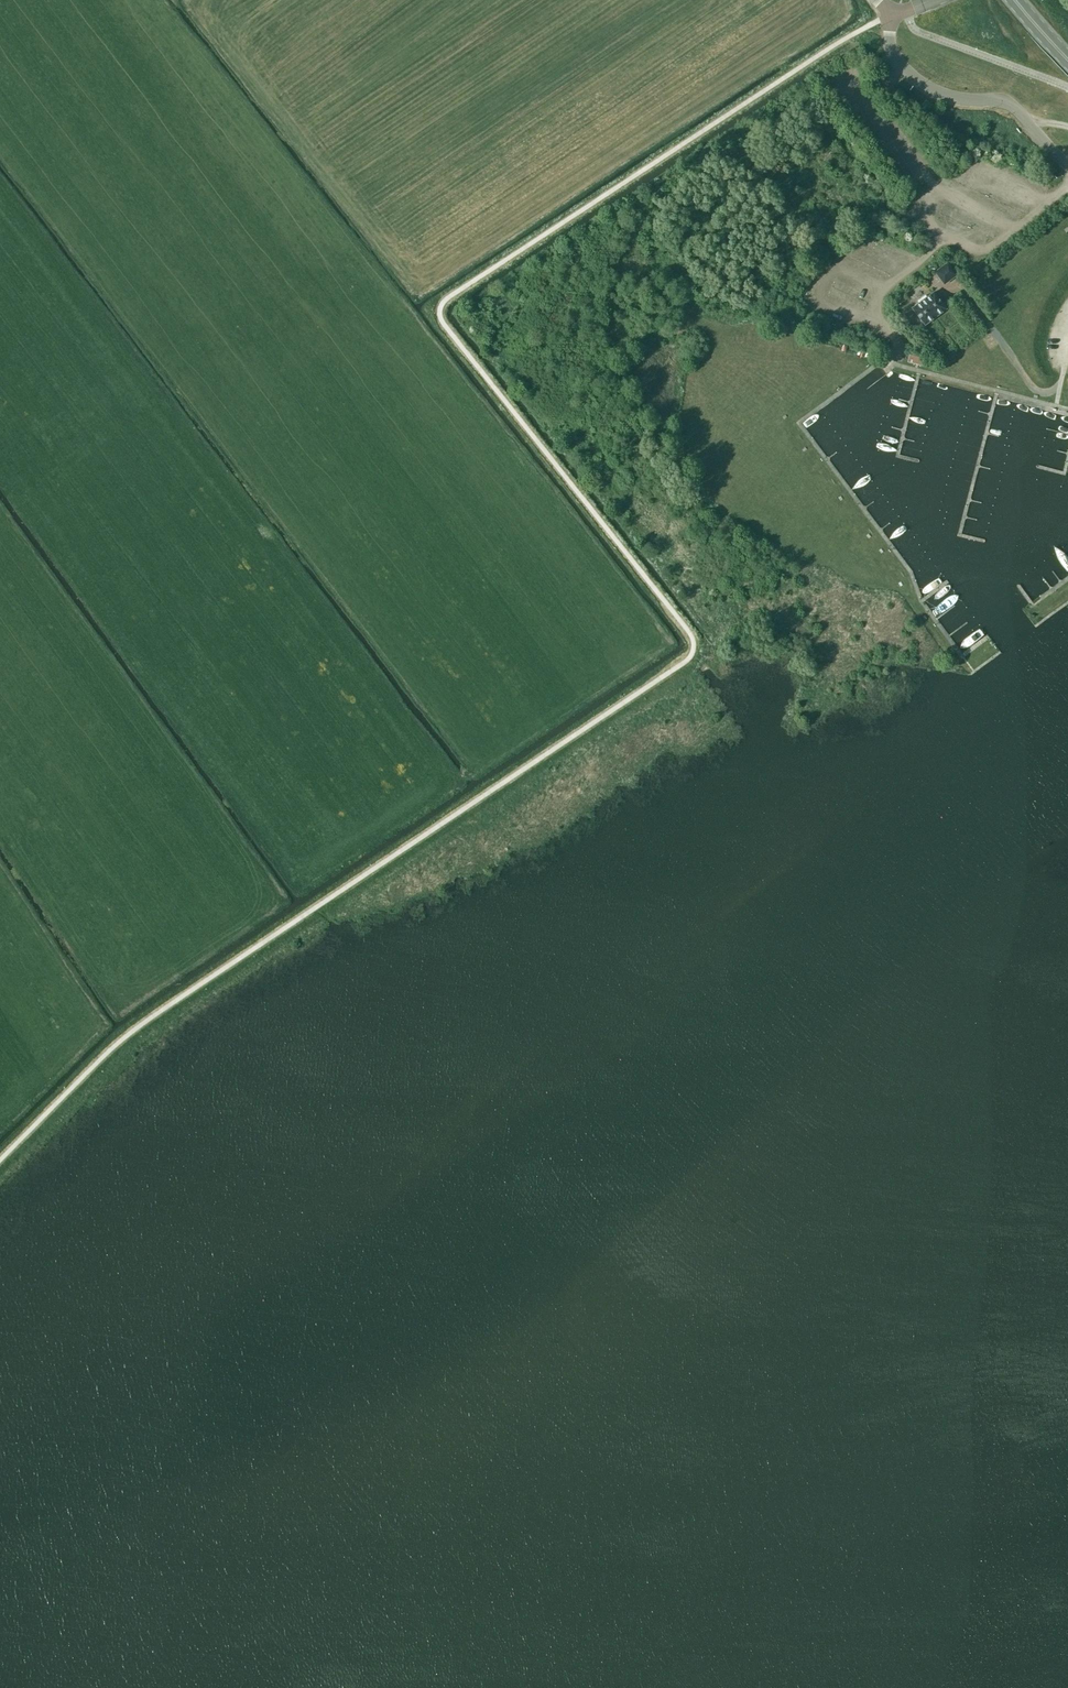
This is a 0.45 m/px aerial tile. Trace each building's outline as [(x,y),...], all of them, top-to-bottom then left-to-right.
[(1008,180),(1015,166),(1009,163),(1003,177),(1008,180)] [(956,275),(947,262),(941,267),(940,267),(950,280),(956,275)] [(924,325),(946,309),(933,292),(926,297),(925,295),(917,301),(919,303),(912,308),(924,325)] [(928,359),(909,354),(907,362),(926,367),(928,359)]
